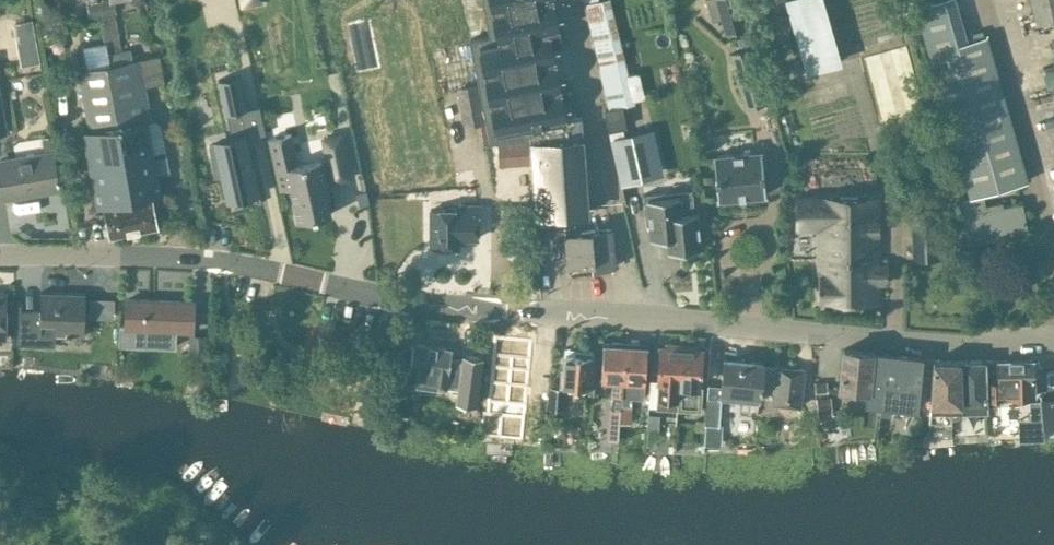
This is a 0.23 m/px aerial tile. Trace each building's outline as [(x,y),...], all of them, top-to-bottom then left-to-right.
[(115,14),(113,0),(87,5),(89,18),(102,16),(114,14),(115,14)] [(241,8),(263,3),(263,0),(239,0),(241,8)] [(490,36),(470,39),(478,83),(486,123),(489,142),(497,141),(530,139),(530,138),(566,134),(582,133),(580,116),(567,118),(553,47),(550,31),(558,30),(560,30),(554,0),(483,0),(490,36)] [(585,3),(611,106),(624,103),(624,106),(630,104),(636,103),(611,0),(598,0),(585,3)] [(709,4),(710,4),(710,3),(712,22),(718,17),(724,34),(749,27),(740,0),(708,0),(709,4)] [(768,0),(759,0),(761,9),(769,7),(768,0)] [(1036,25),(1053,20),(1053,0),(1030,0),(1036,25)] [(38,43),(32,13),(24,14),(25,25),(19,26),(22,46),(38,43)] [(114,14),(102,16),(106,41),(108,53),(120,50),(114,14)] [(52,27),(42,36),(51,45),(61,36),(52,27)] [(968,40),(928,51),(964,178),(970,197),(960,199),(963,214),(986,210),(985,205),(983,194),(1028,181),(987,35),(968,40)] [(106,41),(82,45),(86,68),(110,64),(108,53),(106,41)] [(753,45),(729,52),(741,98),(767,90),(753,45)] [(120,50),(108,53),(110,64),(132,60),(130,49),(120,50)] [(152,118),(141,59),(132,60),(110,64),(86,68),(77,70),(89,132),(82,133),(97,206),(105,205),(108,222),(104,223),(105,231),(110,235),(157,225),(151,196),(160,194),(145,120),(152,118)] [(1043,72),(1047,87),(1053,85),(1053,69),(1043,72)] [(236,137),(212,142),(218,171),(220,171),(226,200),(259,193),(258,188),(253,165),(249,165),(245,144),(249,143),(242,108),(247,107),(240,73),(219,77),(225,111),(231,110),(236,137)] [(478,83),(457,87),(464,127),(486,123),(478,83)] [(611,107),(604,109),(609,131),(627,127),(623,105),(611,107)] [(279,112),(258,117),(270,169),(281,166),(289,200),(321,192),(317,175),(319,174),(315,159),(322,157),(322,158),(339,154),(329,112),(312,116),(316,135),(286,142),(279,112)] [(667,175),(657,128),(615,137),(625,184),(667,175)] [(566,134),(530,138),(530,139),(532,164),(535,215),(589,210),(589,209),(582,133),(566,134)] [(530,139),(497,141),(499,166),(532,164),(530,139)] [(52,152),(0,161),(0,172),(4,197),(58,188),(52,152)] [(752,152),(715,155),(720,201),(766,196),(763,166),(763,164),(754,165),(752,152)] [(369,202),(366,190),(357,192),(359,204),(369,202)] [(665,191),(643,193),(646,228),(649,228),(650,238),(667,237),(668,245),(679,244),(679,250),(702,247),(699,211),(694,212),(692,194),(665,196),(665,191)] [(883,204),(797,201),(796,236),(818,238),(818,300),(835,301),(879,301),(880,288),(887,289),(889,258),(881,258),(883,204)] [(986,210),(963,214),(968,243),(1028,232),(1022,203),(1003,206),(1002,202),(985,205),(986,210)] [(478,237),(478,203),(456,203),(456,208),(431,208),(431,246),(459,246),(459,238),(478,237)] [(940,258),(939,221),(911,222),(913,259),(940,258)] [(615,266),(611,228),(565,233),(568,264),(593,261),(593,268),(615,266)] [(981,261),(979,248),(969,250),(971,263),(971,264),(973,276),(972,276),(974,285),(986,282),(982,261),(981,261)] [(86,293),(41,291),(40,310),(21,310),(21,303),(20,303),(18,344),(55,346),(55,335),(84,337),(86,293)] [(193,301),(127,298),(126,325),(119,325),(119,344),(176,346),(177,331),(192,331),(193,301)] [(90,299),(90,317),(114,318),(114,300),(90,299)] [(269,323),(258,321),(257,332),(267,333),(269,323)] [(205,334),(186,333),(185,351),(204,352),(205,334)] [(494,337),(492,368),(500,368),(499,391),(499,393),(500,394),(500,395),(519,396),(521,369),(530,370),(532,339),(494,337)] [(603,342),(601,379),(612,380),(610,410),(609,410),(607,438),(619,438),(620,422),(625,342),(612,341),(612,343),(605,343),(604,343),(605,342),(603,342)] [(625,342),(620,422),(631,423),(633,396),(644,397),(645,382),(647,345),(646,345),(643,345),(639,345),(639,342),(625,342)] [(413,343),(407,383),(419,385),(419,386),(434,388),(434,387),(446,389),(446,385),(459,387),(457,402),(476,404),(483,357),(463,354),(462,359),(450,357),(452,348),(413,343)] [(658,383),(656,407),(677,409),(681,345),(667,344),(667,347),(660,346),(658,383)] [(681,345),(677,409),(701,410),(703,386),(700,385),(702,349),(695,348),(695,345),(681,345)] [(593,350),(575,348),(574,353),(565,352),(562,384),(590,387),(593,350)] [(844,348),(839,394),(865,397),(865,404),(881,406),(886,353),(884,352),(874,351),(844,348)] [(881,406),(880,414),(881,414),(881,415),(904,417),(905,408),(916,409),(921,356),(899,354),(889,353),(886,353),(881,406)] [(760,398),(763,366),(764,361),(763,361),(763,362),(726,358),(726,357),(724,357),(720,394),(760,398)] [(934,359),(929,421),(952,422),(952,418),(952,400),(960,400),(960,360),(959,360),(934,359)] [(998,367),(985,367),(987,398),(1007,398),(1034,397),(1034,359),(998,360),(998,367)] [(960,400),(952,400),(952,418),(957,417),(960,415),(963,410),(987,409),(987,403),(987,398),(985,367),(985,360),(960,360),(960,400)] [(777,367),(763,366),(760,398),(761,398),(761,396),(772,397),(772,404),(800,407),(804,368),(777,365),(777,367)] [(827,381),(814,382),(815,392),(828,391),(827,381)] [(565,388),(550,386),(548,409),(564,410),(565,388)] [(483,402),(480,430),(495,432),(496,432),(499,406),(500,395),(500,394),(499,393),(484,392),(483,402)] [(721,398),(707,397),(705,420),(705,424),(719,425),(721,398)] [(832,414),(830,397),(817,398),(819,416),(832,414)] [(1041,399),(1044,423),(1053,422),(1053,398),(1041,399)] [(648,414),(647,428),(658,428),(659,414),(648,414)] [(696,419),(695,429),(705,430),(705,424),(705,420),(696,419)]
